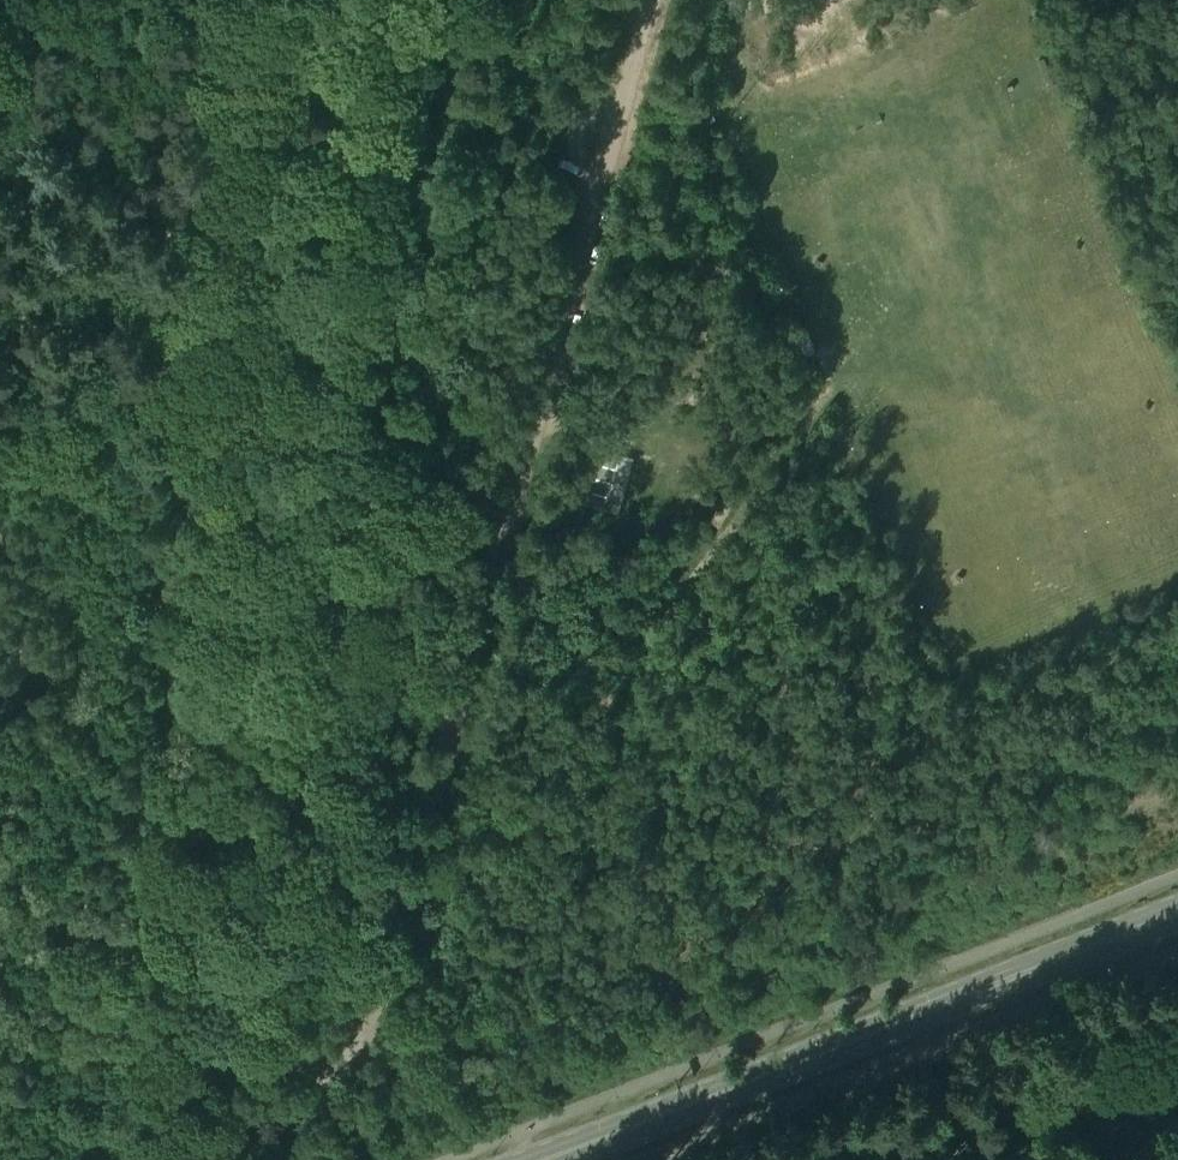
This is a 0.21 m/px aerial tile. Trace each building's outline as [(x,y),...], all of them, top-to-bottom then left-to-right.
[(566,497),(604,507),(619,452),(581,442),(566,497)]
